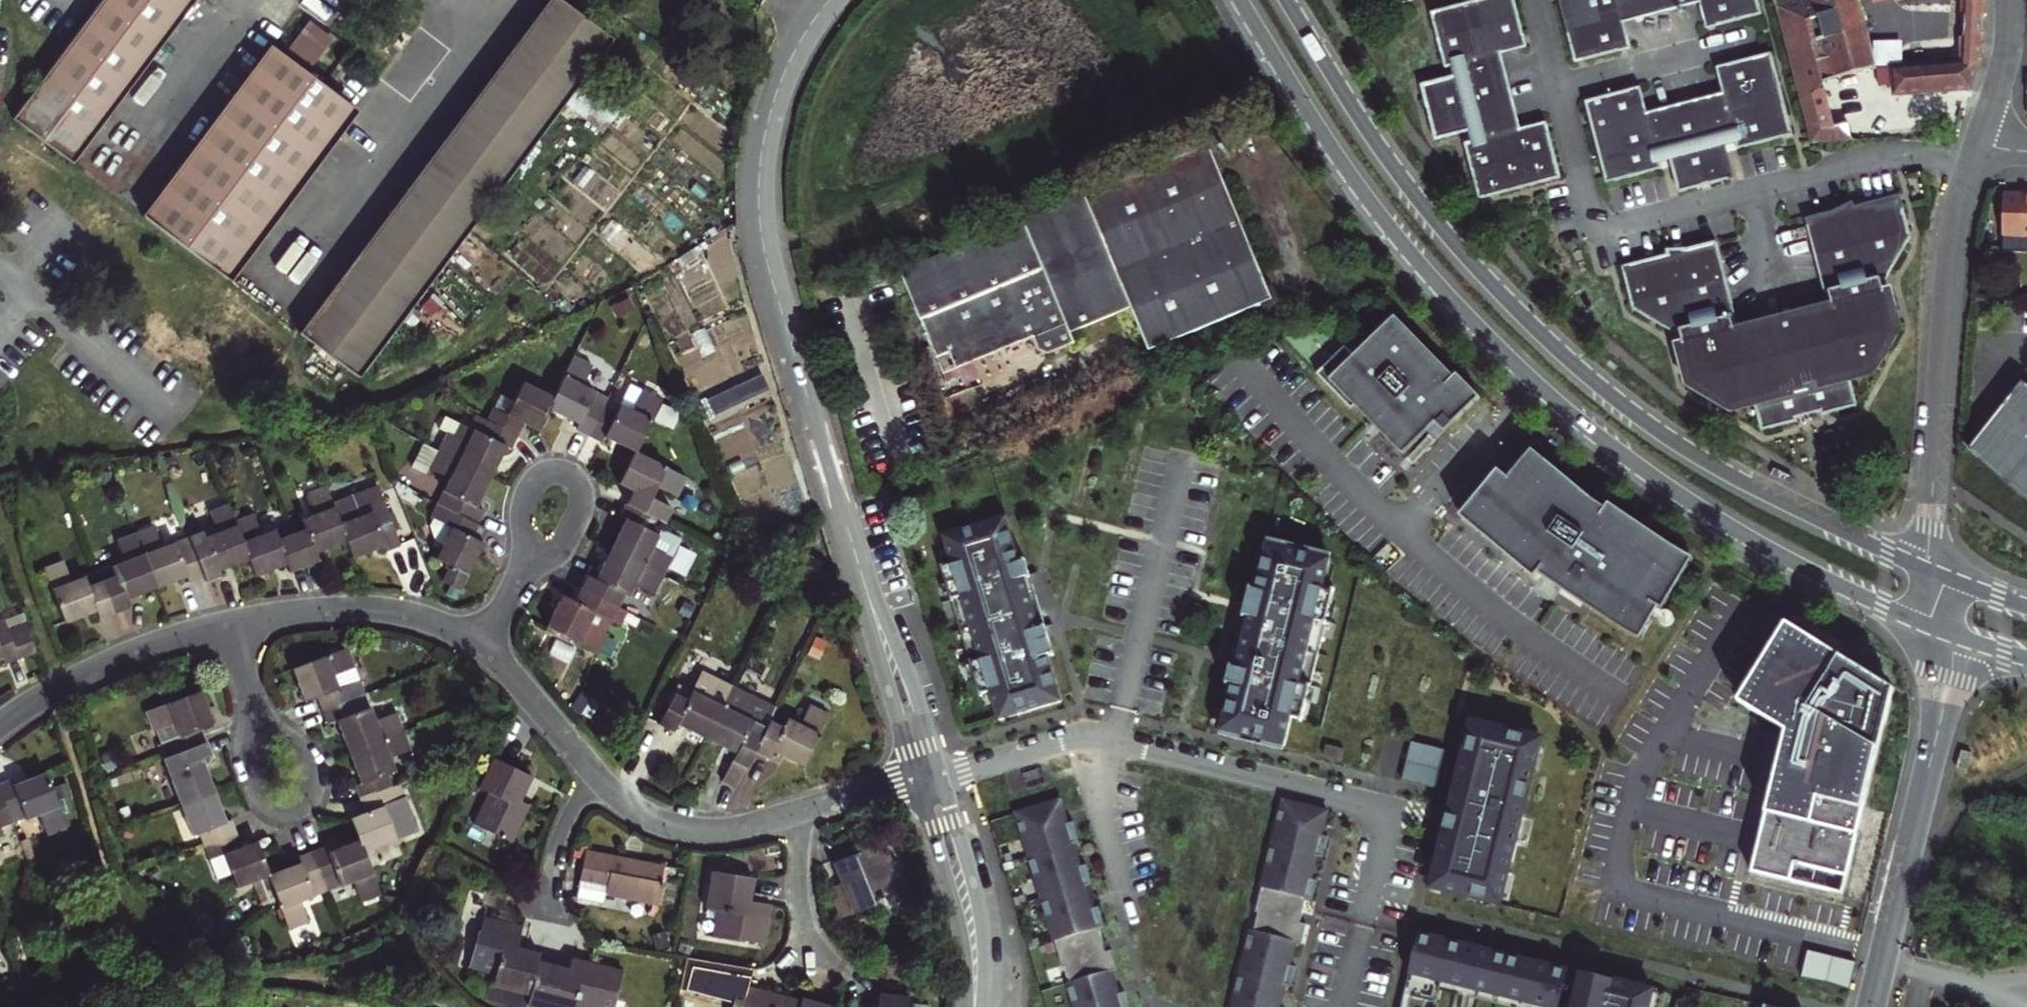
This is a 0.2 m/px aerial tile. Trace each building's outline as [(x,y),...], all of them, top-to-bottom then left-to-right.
[(72,164),(195,0),(100,0),(11,119),(72,164)] [(298,333),(358,379),(612,39),(559,0),(547,0),(298,333)] [(1525,58),(1536,55),(1521,0),(1480,0),(1437,11),(1454,76),(1427,83),(1443,138),(1469,132),(1486,198),(1567,177),(1550,111),(1524,118),(1510,61),(1525,58)] [(1701,26),(1702,30),(1768,13),(1765,0),(1566,0),(1582,61),(1648,44),(1641,16),(1695,3),(1701,26)] [(1780,4),(1800,88),(1819,83),(1876,68),(1871,49),(1871,48),(1871,46),(1870,47),(1865,29),(1866,29),(1865,27),(1860,7),(1859,5),(1858,0),(1793,0),(1780,4)] [(1965,8),(1968,11),(1985,14),(1985,0),(1962,0),(1965,8)] [(314,65),(331,41),(307,24),(290,48),(314,65)] [(1981,59),(1984,30),(1970,32),(1967,34),(1963,40),(1962,61),(1895,67),(1879,68),(1881,87),(1895,85),(1896,95),(1971,87),(1981,59)] [(141,216),(229,282),(356,111),(268,46),(141,216)] [(1664,109),(1658,87),(1658,84),(1591,101),(1612,182),(1678,165),(1685,191),(1739,177),(1733,150),(1799,133),(1778,51),(1712,68),(1719,95),(1664,109)] [(1819,83),(1800,88),(1814,145),(1856,141),(1854,125),(1840,126),(1837,88),(1824,90),(1819,83)] [(1150,350),(1275,297),(1211,142),(901,271),(943,371),(1033,335),(1039,349),(1052,354),(1077,343),(1072,331),(1132,305),(1150,350)] [(1739,329),(1718,241),(1624,264),(1635,307),(1675,332),(1683,331),(1688,351),(1680,352),(1689,386),(1693,385),(1695,391),(1723,406),(1734,403),(1735,407),(1755,403),(1762,430),(1856,406),(1849,379),(1869,374),(1867,369),(1877,366),(1896,339),(1894,333),(1901,331),(1892,298),(1886,301),(1881,281),(1887,280),(1912,235),(1902,194),(1807,218),(1828,306),(1739,329)] [(2026,243),(2026,194),(2014,194),(2014,197),(1999,196),(1999,208),(1993,208),(1993,228),(1997,228),(1996,236),(2013,236),(2013,243),(2026,243)] [(1351,410),(1354,406),(1403,455),(1435,422),(1444,432),(1480,397),(1456,373),(1453,376),(1394,316),(1353,356),(1344,347),(1316,374),(1351,410)] [(654,593),(672,555),(668,553),(674,541),(652,530),(663,506),(649,498),(656,484),(677,495),(687,474),(636,449),(662,398),(642,388),(632,407),(620,401),(616,409),(591,397),(596,390),(583,383),(593,364),(573,354),(554,394),(524,380),(506,412),(493,405),(485,418),(475,413),(469,425),(460,421),(453,434),(446,430),(436,450),(427,465),(430,466),(448,477),(430,515),(431,516),(426,525),(432,539),(441,544),(434,557),(451,565),(443,580),(459,588),(483,542),(480,541),(483,534),(486,528),(477,524),(482,516),(484,510),(476,505),(506,447),(510,449),(513,444),(524,422),(530,425),(538,430),(548,409),(577,423),(575,428),(580,430),(594,437),(601,441),(604,437),(632,451),(617,481),(624,485),(632,489),(622,509),(620,514),(625,517),(595,576),(586,573),(583,579),(573,599),(560,593),(553,607),(544,625),(599,651),(608,634),(604,632),(623,594),(628,596),(634,583),(654,593)] [(760,376),(737,386),(745,402),(768,392),(760,376)] [(737,386),(703,402),(710,418),(745,402),(737,386)] [(2019,398),(1971,469),(2026,507),(2026,403),(2019,398)] [(427,465),(436,450),(423,442),(410,466),(425,474),(430,466),(427,465)] [(1641,639),(1688,561),(1669,550),(1593,500),(1536,447),(1477,515),(1539,572),(1619,626),(1641,639)] [(315,552),(346,540),(353,557),(384,545),(385,549),(392,547),(400,544),(377,487),(333,503),(325,484),(306,491),(314,512),(300,517),(303,527),(278,536),(274,527),(261,532),(253,511),(234,519),(228,501),(208,509),(216,530),(203,535),(200,530),(161,544),(153,523),(115,538),(122,558),(110,563),(110,562),(82,572),(83,573),(70,578),(63,557),(42,566),(64,621),(95,610),(99,618),(107,614),(118,610),(128,606),(125,597),(186,574),(189,580),(196,577),(203,575),(205,581),(213,578),(219,576),(217,570),(249,558),(255,575),(285,564),(288,571),(296,568),(309,563),(318,559),(315,552)] [(1002,522),(939,542),(948,571),(940,573),(939,571),(937,572),(977,702),(979,702),(978,700),(987,698),(995,726),(1058,707),(1045,661),(1048,660),(1049,662),(1052,661),(1043,632),(1026,579),(1021,565),(1019,565),(1020,567),(1016,568),(1002,522)] [(1332,563),(1269,546),(1256,592),(1253,591),(1253,589),(1250,589),(1246,605),(1227,681),(1226,687),(1228,687),(1228,685),(1232,686),(1220,733),(1284,749),(1291,720),(1300,722),(1299,724),(1301,725),(1336,593),(1334,592),(1333,594),(1325,592),(1332,563)] [(3,657),(4,662),(12,660),(35,652),(25,624),(8,630),(2,616),(0,617),(0,658),(3,657)] [(1786,731),(1752,872),(1843,894),(1857,835),(1856,835),(1882,724),(1884,724),(1892,689),(1805,635),(1804,636),(1787,625),(1765,660),(1764,659),(1738,701),(1786,731)] [(348,645),(290,666),(303,699),(315,694),(321,710),(366,693),(348,645)] [(674,692),(658,725),(671,731),(675,724),(705,739),(731,686),(732,685),(713,676),(703,695),(690,688),(686,698),(674,692)] [(721,779),(737,786),(746,768),(754,752),(753,752),(765,728),(764,728),(765,726),(775,707),(732,685),(731,686),(705,739),(734,753),(721,779)] [(156,742),(162,758),(206,741),(201,726),(214,721),(201,687),(143,710),(152,731),(155,729),(159,741),(156,742)] [(366,693),(321,710),(325,722),(335,719),(348,752),(404,730),(396,710),(376,717),(366,693)] [(767,727),(765,726),(764,728),(765,728),(753,752),(754,752),(754,751),(768,758),(771,751),(802,766),(829,712),(810,702),(799,722),(786,715),(782,724),(771,719),(767,727)] [(1442,857),(1435,886),(1467,894),(1468,889),(1496,896),(1503,869),(1508,870),(1522,814),(1516,813),(1535,739),(1475,725),(1460,784),(1465,785),(1462,798),(1457,797),(1454,810),(1444,808),(1433,854),(1442,857)] [(404,730),(348,752),(358,781),(353,783),(360,799),(393,786),(387,771),(395,768),(389,755),(411,747),(404,730)] [(206,741),(162,758),(179,803),(215,790),(202,756),(210,753),(206,741)] [(1327,749),(1325,759),(1343,764),(1346,753),(1327,749)] [(1966,772),(1972,753),(1962,750),(1956,769),(1966,772)] [(486,790),(471,821),(512,841),(530,803),(521,799),(532,774),(492,755),(477,786),(486,790)] [(1410,766),(1407,780),(1427,785),(1430,771),(1410,766)] [(12,821),(10,816),(22,810),(25,818),(38,812),(47,833),(66,825),(45,769),(11,783),(9,777),(2,780),(0,780),(0,826),(12,821)] [(393,786),(360,799),(365,813),(349,819),(358,840),(363,852),(364,852),(414,833),(397,785),(393,786)] [(215,790),(179,803),(191,833),(198,831),(203,845),(238,832),(232,817),(225,819),(215,790)] [(1277,1004),(1281,988),(1287,989),(1293,968),(1286,967),(1288,961),(1292,945),(1298,947),(1303,926),(1297,925),(1298,918),(1303,901),(1309,903),(1314,882),(1308,881),(1309,875),(1313,859),(1320,860),(1325,839),(1319,838),(1320,832),(1325,814),(1280,803),(1229,1006),(1276,1006),(1277,1004)] [(1013,817),(1075,1006),(1129,1006),(1126,996),(1120,998),(1116,987),(1113,976),(1119,974),(1112,954),(1106,956),(1103,947),(1099,933),(1105,931),(1096,904),(1090,906),(1089,903),(1085,891),(1091,889),(1085,869),(1079,871),(1075,861),(1072,849),(1078,847),(1071,827),(1065,828),(1063,823),(1057,805),(1013,817)] [(238,832),(203,845),(209,859),(224,853),(237,886),(253,880),(264,908),(276,899),(267,875),(268,874),(256,841),(243,846),(238,832)] [(323,844),(310,849),(323,883),(336,878),(338,885),(353,879),(361,902),(380,895),(364,852),(363,852),(358,840),(327,852),(323,844)] [(851,909),(852,912),(873,902),(870,896),(905,882),(896,858),(891,860),(883,840),(856,851),(855,849),(830,861),(838,879),(827,883),(840,913),(851,909)] [(584,847),(578,881),(575,897),(603,903),(604,895),(657,904),(660,883),(658,883),(661,861),(584,847)] [(268,874),(267,875),(276,899),(288,929),(309,921),(301,899),(314,895),(311,887),(323,883),(310,849),(298,854),(301,862),(268,874)] [(711,869),(704,907),(715,909),(711,935),(744,940),(744,938),(765,941),(770,903),(750,898),(754,875),(711,869)] [(525,1004),(538,956),(540,950),(517,944),(522,924),(482,914),(467,965),(495,973),(492,983),(489,982),(485,996),(524,1006),(525,1004)] [(1550,1006),(1553,1006),(1564,965),(1414,928),(1398,991),(1405,993),(1431,999),(1435,986),(1437,978),(1459,984),(1457,992),(1466,994),(1468,986),(1518,999),(1516,1006),(1518,1006),(1525,1006),(1527,1001),(1550,1006)] [(1800,976),(1848,988),(1855,961),(1806,949),(1800,976)] [(538,956),(525,1004),(537,1006),(612,1006),(622,968),(571,953),(568,965),(538,956)] [(1664,990),(1580,969),(1570,1006),(1660,1006),(1664,990)] [(1435,986),(1457,992),(1459,984),(1437,978),(1435,986)] [(832,1004),(799,995),(799,998),(747,984),(742,1003),(736,1001),(734,1006),(831,1006),(832,1004)] [(1468,986),(1466,994),(1516,1006),(1518,999),(1468,986)] [(906,993),(877,990),(875,1006),(905,1006),(906,993)] [(1394,1006),(1401,1006),(1405,993),(1398,991),(1394,1006)]
